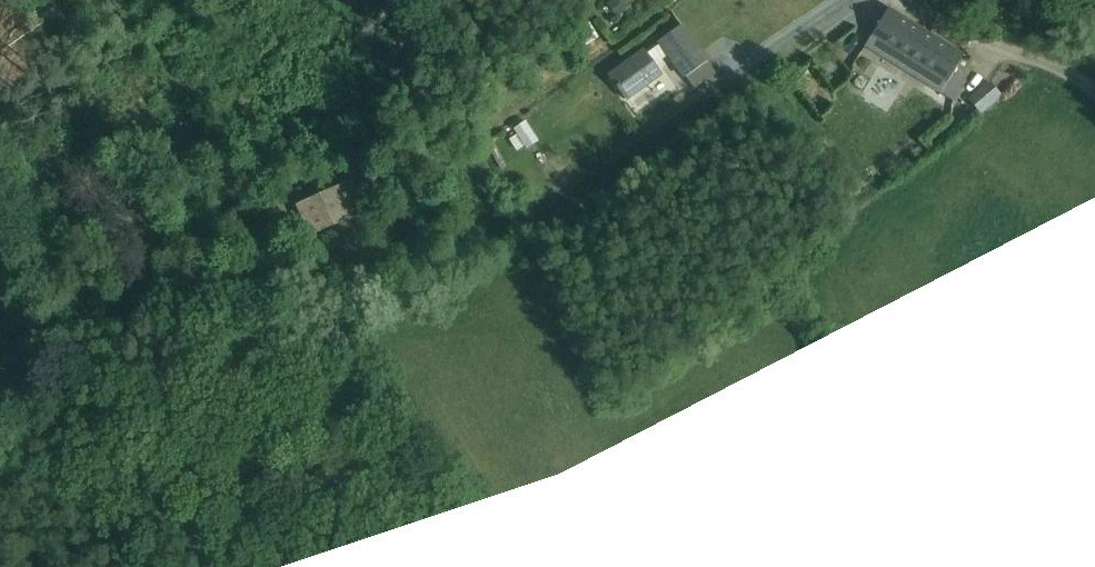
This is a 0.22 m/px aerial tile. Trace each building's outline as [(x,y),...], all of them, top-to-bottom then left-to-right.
[(960,62),(964,55),(888,8),(866,45),(906,70),(905,72),(940,93),(940,92),(951,99),(971,70),(960,62)] [(659,47),(667,58),(683,80),(685,79),(694,91),(716,75),(707,63),(709,61),(683,25),(657,44),(659,47)] [(667,58),(659,47),(646,55),(643,50),(607,76),(626,103),(662,77),(654,66),(667,58)] [(989,83),(968,100),(981,116),(1002,99),(989,83)] [(546,121),(534,129),(541,138),(553,130),(546,121)] [(517,135),(525,147),(527,149),(538,142),(525,122),(514,130),(517,135)] [(525,147),(517,135),(510,140),(518,152),(525,147)] [(282,196),(319,177),(314,168),(277,187),(282,196)] [(354,180),(339,187),(352,215),(353,218),(368,212),(366,209),(354,180)] [(311,233),(352,215),(339,187),(299,205),(311,233)] [(426,237),(415,227),(404,237),(416,248),(426,237)]
